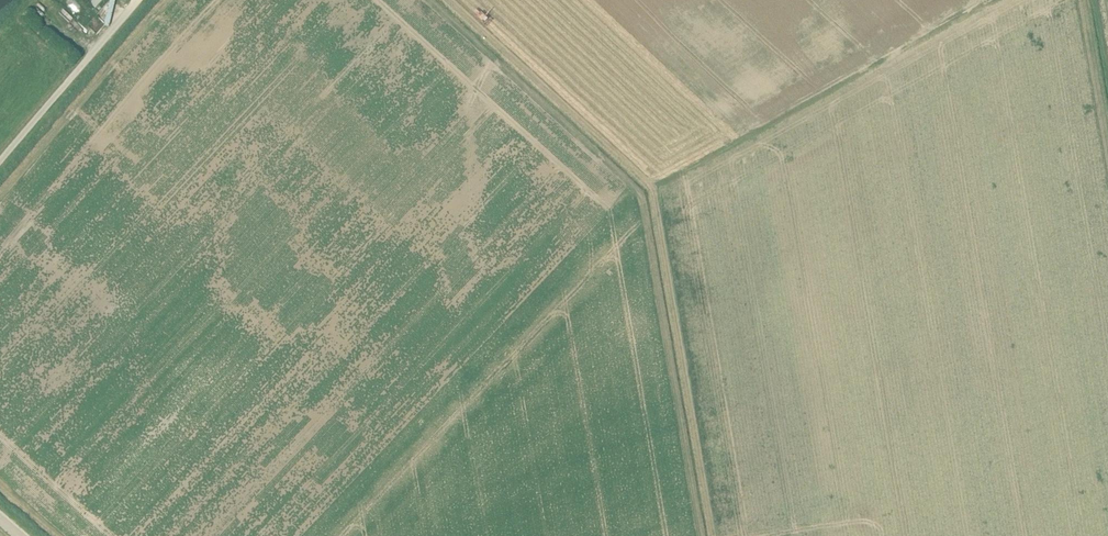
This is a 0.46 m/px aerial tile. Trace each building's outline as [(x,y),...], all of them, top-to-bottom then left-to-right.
[(87,1),(95,9),(105,0),(86,0),(87,1)]
